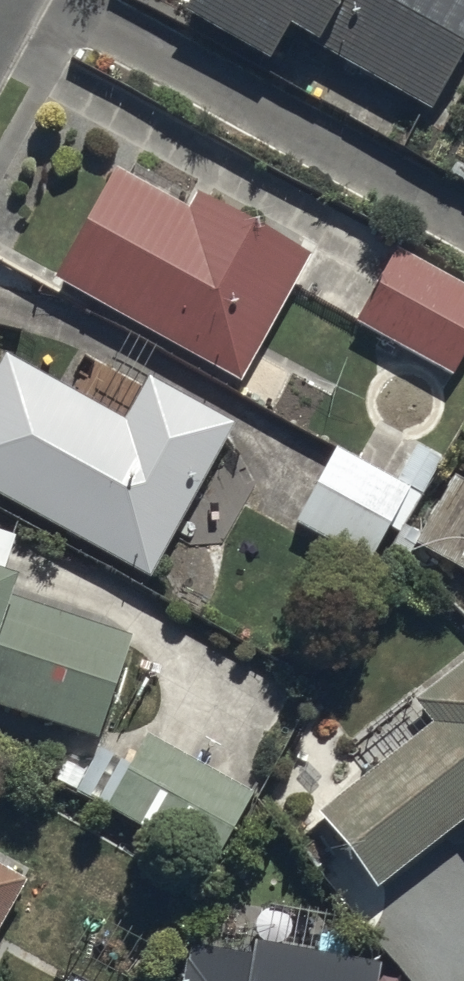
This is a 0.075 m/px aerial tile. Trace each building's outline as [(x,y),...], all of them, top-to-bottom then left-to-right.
[(463,49),(463,0),(182,0),(179,6),(269,58),(287,27),(429,109),(463,49)] [(54,276),(241,380),(310,258),(122,154),(54,276)] [(348,320),(451,377),(463,354),(463,283),(391,243),(348,320)] [(148,577),(236,422),(148,373),(123,417),(4,350),(0,356),(0,494),(148,577)] [(333,446),(293,520),(369,562),(409,488),(333,446)] [(408,560),(463,592),(463,472),(459,470),(408,560)] [(95,737),(132,625),(0,582),(0,705),(95,737)] [(412,700),(428,722),(316,808),(375,884),(463,816),(463,661),(412,700)] [(138,733),(99,804),(211,866),(251,794),(138,733)] [(24,881),(0,868),(0,928),(24,881)] [(401,968),(174,931),(166,980),(399,980),(401,968)]
